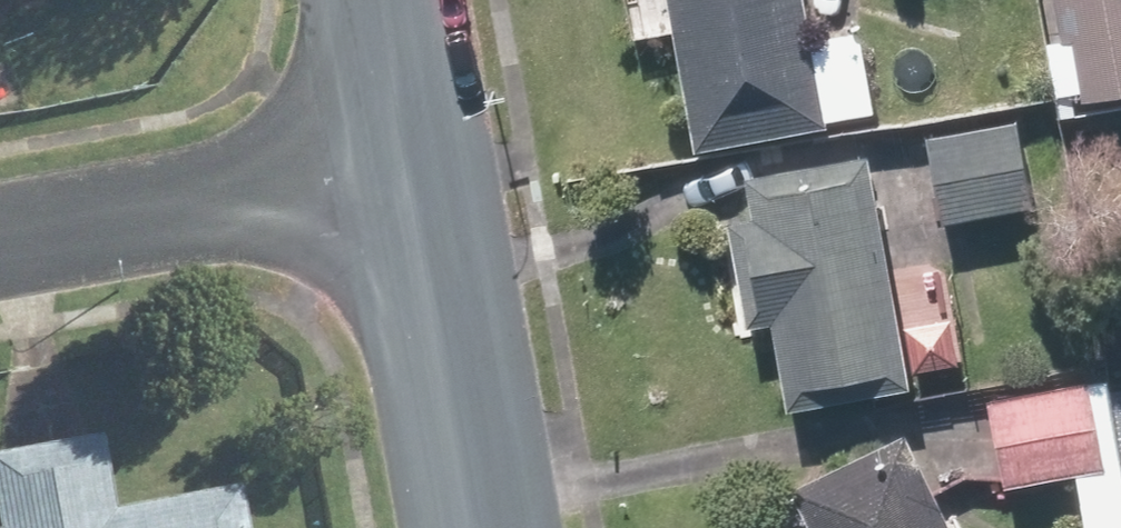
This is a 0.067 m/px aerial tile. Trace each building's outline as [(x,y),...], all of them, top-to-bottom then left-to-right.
[(884,116),(873,27),(807,36),(802,0),(670,0),(689,142),(884,116)] [(1065,96),(1120,86),(1120,0),(1064,0),(1071,40),(1055,42),(1065,96)] [(1033,206),(1021,116),(929,129),(941,218),(1033,206)] [(872,148),(751,167),(759,216),(730,221),(746,323),(775,319),(788,404),(908,386),(872,148)] [(1113,457),(1097,377),(990,398),(1006,478),(1113,457)] [(796,527),(961,527),(912,429),(798,485),(814,519),(796,527)] [(245,488),(120,509),(108,437),(0,455),(0,522),(1,527),(252,527),(245,488)]
